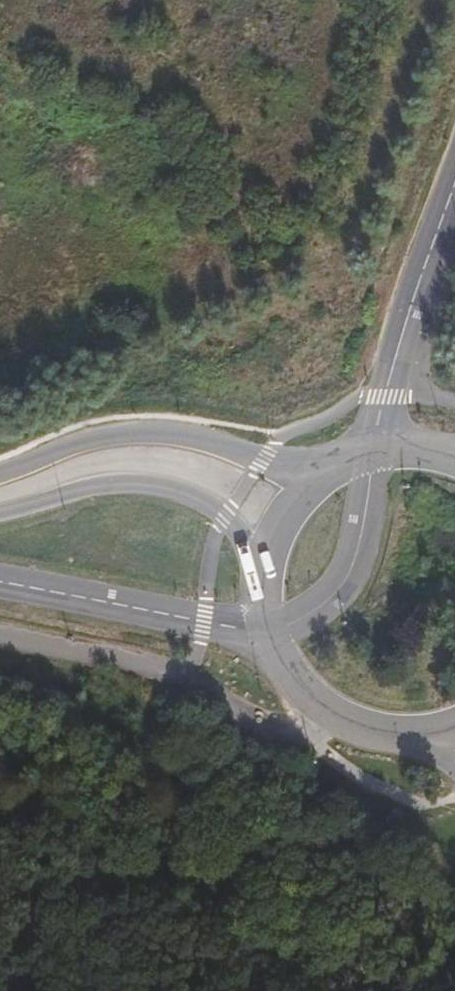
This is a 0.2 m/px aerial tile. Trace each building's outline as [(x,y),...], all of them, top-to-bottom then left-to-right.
[(405,816),(396,810),(389,822),(397,827),(405,816)]
